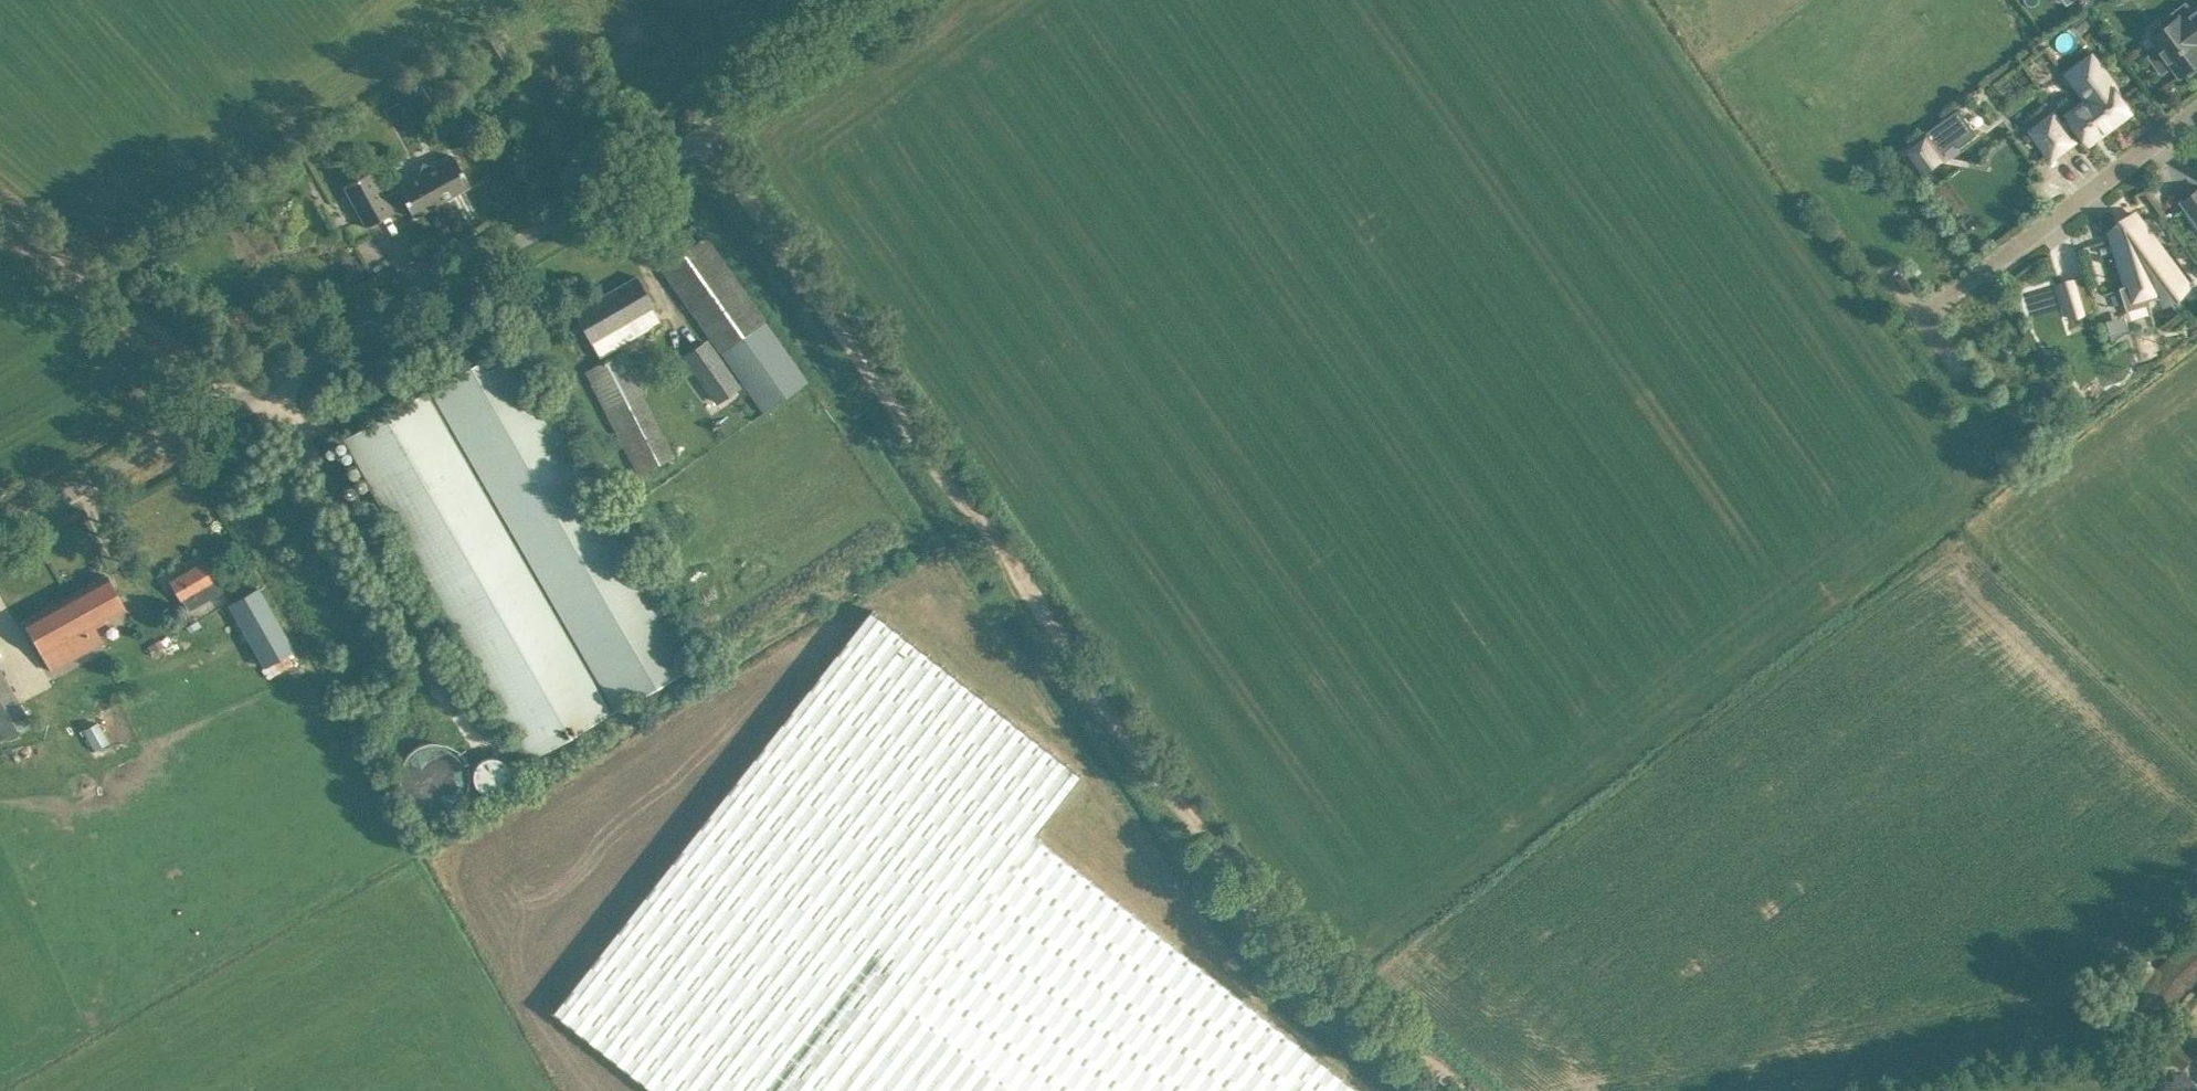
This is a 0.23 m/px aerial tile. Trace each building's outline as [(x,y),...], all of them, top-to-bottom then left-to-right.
[(2181,75),(2188,70),(2190,73),(2196,68),(2196,8),(2193,11),(2190,7),(2182,13),(2178,8),(2161,20),(2165,26),(2151,36),(2159,47),(2149,55),(2162,72),(2172,64),(2181,75)] [(2084,14),(2073,23),(2081,33),(2092,25),(2084,14)] [(2030,130),(2051,158),(2076,140),(2073,137),(2080,132),(2088,144),(2132,111),(2112,84),(2115,82),(2093,53),(2066,73),(2087,101),(2067,116),(2068,116),(2061,121),(2054,112),(2030,130)] [(1929,127),(1898,150),(1917,177),(1946,156),(1943,152),(1956,142),(1959,147),(1977,134),(1959,108),(1930,128),(1929,127)] [(371,171),(345,186),(367,226),(393,211),(392,208),(402,203),(407,204),(413,216),(471,184),(456,157),(439,166),(422,161),(418,178),(385,196),(371,171)] [(2182,201),(2196,221),(2196,190),(2182,201)] [(2127,227),(2111,232),(2127,286),(2122,287),(2128,308),(2149,302),(2148,297),(2164,293),(2169,299),(2189,284),(2151,234),(2147,235),(2143,223),(2136,214),(2124,222),(2127,227)] [(1961,228),(1959,230),(1963,236),(1974,228),(1970,222),(1966,225),(1964,222),(1959,226),(1961,228)] [(705,236),(661,266),(722,352),(753,396),(763,411),(807,380),(765,321),(705,236)] [(656,308),(648,294),(637,275),(574,312),(593,345),(656,308)] [(2085,278),(2076,280),(2061,285),(2070,314),(2094,307),(2085,278)] [(531,760),(698,664),(511,342),(345,437),(531,760)] [(737,385),(706,342),(685,357),(716,400),(737,385)] [(623,352),(587,371),(607,408),(644,390),(623,352)] [(223,590),(217,580),(205,561),(171,581),(188,610),(223,590)] [(126,608),(118,593),(107,574),(23,620),(51,671),(99,645),(90,628),(126,608)] [(259,588),(231,603),(265,665),(292,649),(259,588)] [(558,1012),(659,1090),(1360,1090),(1196,962),(1035,834),(1082,775),(875,611),(558,1012)] [(30,719),(0,666),(0,736),(30,719)] [(109,741),(98,721),(83,729),(94,750),(109,741)] [(402,764),(401,778),(403,791),(408,798),(413,803),(422,808),(430,810),(437,810),(443,810),(450,808),(455,805),(460,801),(464,796),(467,788),(468,780),(468,772),(465,764),(461,757),(457,751),(451,746),(444,744),(435,743),(427,744),(421,745),(416,749),(411,752),(406,758),(402,764)] [(2110,988),(2130,1005),(2129,1007),(2158,1029),(2192,985),(2196,980),(2196,930),(2161,964),(2157,969),(2136,953),(2110,988)] [(2196,1052),(2196,1050),(2167,1026),(2152,1045),(2183,1069),(2196,1052)]
